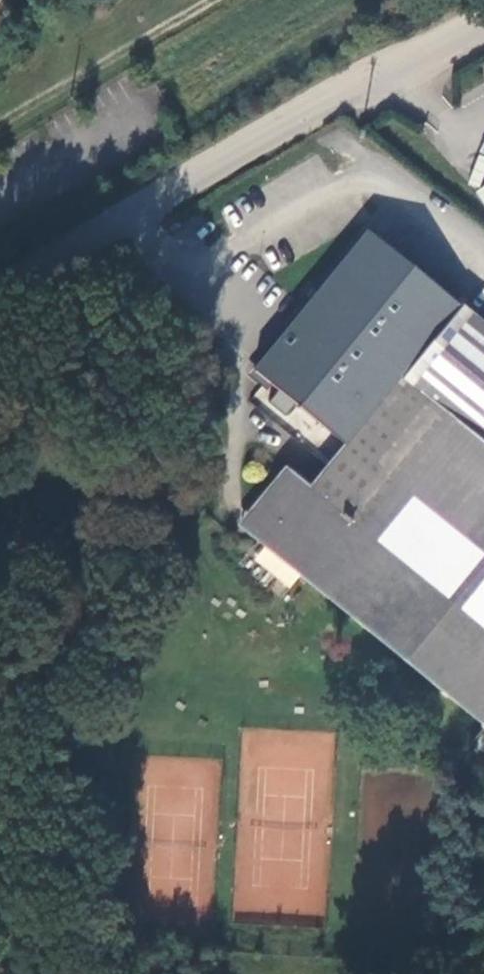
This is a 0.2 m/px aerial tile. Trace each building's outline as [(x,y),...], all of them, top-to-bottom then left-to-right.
[(475,191),(483,204),(483,185),(475,191)] [(483,442),(483,321),(439,284),(380,356),(398,371),(483,442)] [(307,482),(289,467),(288,466),(248,517),(265,530),(262,535),(258,540),(259,540),(242,560),(272,585),(275,581),(288,590),(301,575),(483,726),(483,442),(398,371),(307,482)] [(265,530),(248,517),(240,525),(241,525),(258,540),(262,535),(265,530)]
